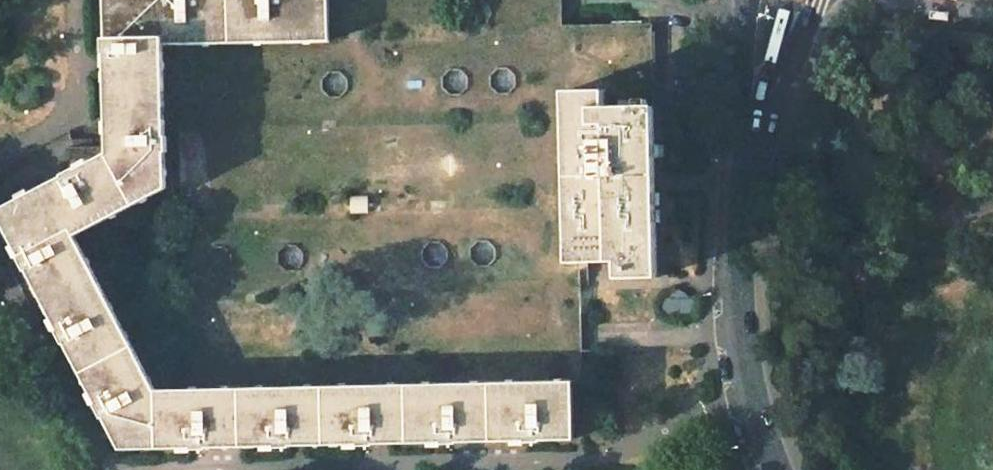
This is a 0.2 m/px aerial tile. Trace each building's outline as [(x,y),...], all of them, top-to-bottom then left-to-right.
[(105,46),(164,44),(229,43),(228,0),(104,0),(105,46)] [(229,43),(329,41),(328,0),(228,0),(229,43)] [(652,23),(569,25),(570,91),(604,91),(605,108),(636,107),(636,100),(648,100),(648,107),(654,107),(652,23)] [(164,44),(105,46),(105,55),(105,63),(105,71),(106,105),(165,103),(164,44)] [(570,91),(564,91),(567,263),(588,263),(616,262),(616,278),(658,278),(655,181),(654,107),(648,107),(648,100),(636,100),(636,107),(605,108),(604,91),(570,91)] [(165,103),(106,105),(106,122),(107,134),(107,146),(107,153),(134,205),(167,188),(165,103)] [(210,129),(179,130),(181,218),(212,218),(210,129)] [(63,176),(19,199),(46,251),(75,235),(134,205),(107,153),(63,176)] [(0,209),(0,218),(21,258),(43,300),(95,273),(75,235),(46,251),(19,199),(0,209)] [(95,273),(43,300),(44,302),(54,322),(66,344),(69,350),(73,358),(81,373),(133,347),(95,273)] [(185,333),(175,332),(176,362),(186,362),(185,333)] [(156,389),(133,347),(81,373),(83,377),(87,386),(104,417),(109,426),(113,435),(120,449),(157,448),(156,389)] [(572,381),(489,382),(490,441),(509,440),(521,440),(573,439),(572,381)] [(489,382),(406,384),(407,443),(459,441),(471,441),(490,441),(489,382)] [(406,384),(322,386),(324,444),(371,443),(380,443),(389,443),(407,443),(406,384)] [(322,386),(239,388),(240,446),(288,445),(296,445),(306,445),(324,444),(322,386)] [(239,388),(156,389),(157,448),(205,447),(223,447),(240,446),(239,388)]
